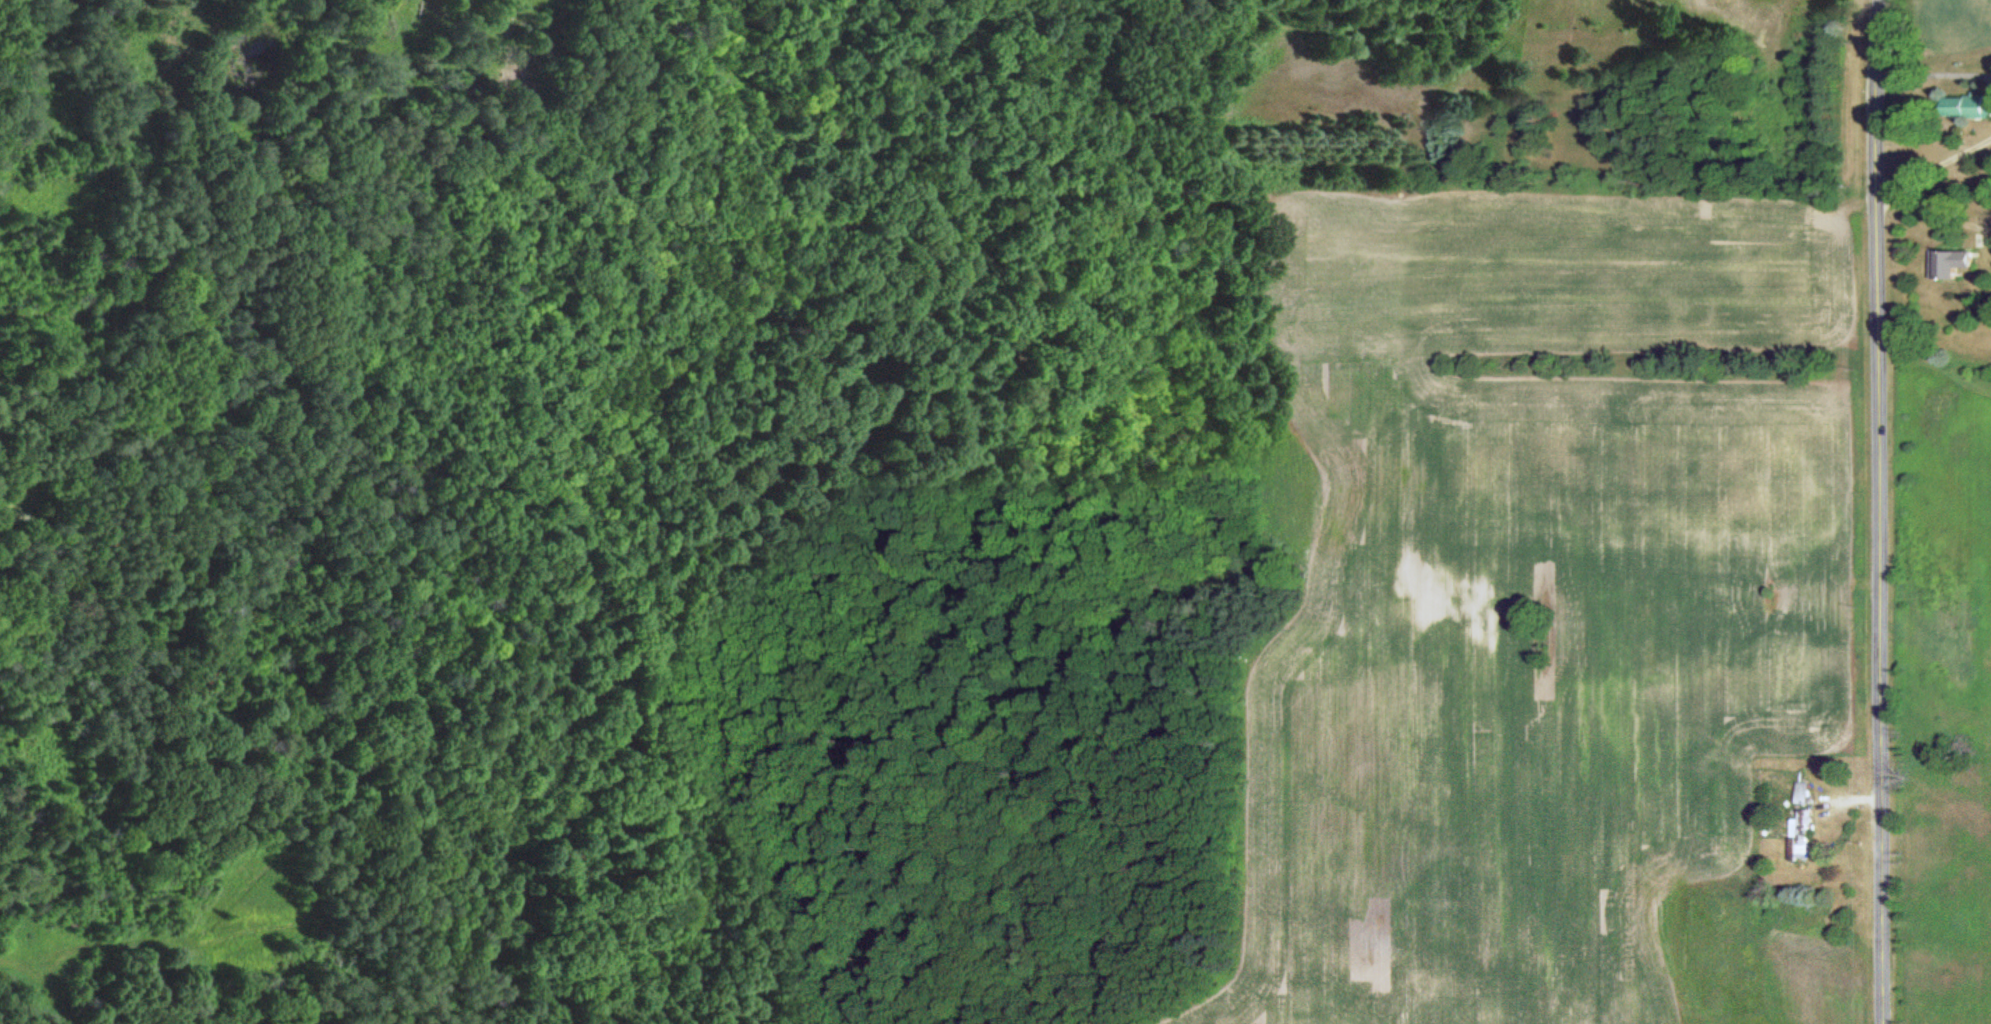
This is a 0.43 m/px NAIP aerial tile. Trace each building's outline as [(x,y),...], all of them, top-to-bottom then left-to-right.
[(1945,96),(1945,118),(1990,118),(1990,96),(1945,96)] [(1957,251),(1934,251),(1934,279),(1956,279),(1956,267),(1971,267),(1972,256),(1956,255),(1957,251)] [(1808,804),(1808,782),(1796,782),(1796,804),(1808,804)] [(1797,835),(1797,858),(1808,858),(1809,810),(1797,810),(1796,835),(1797,835)]
